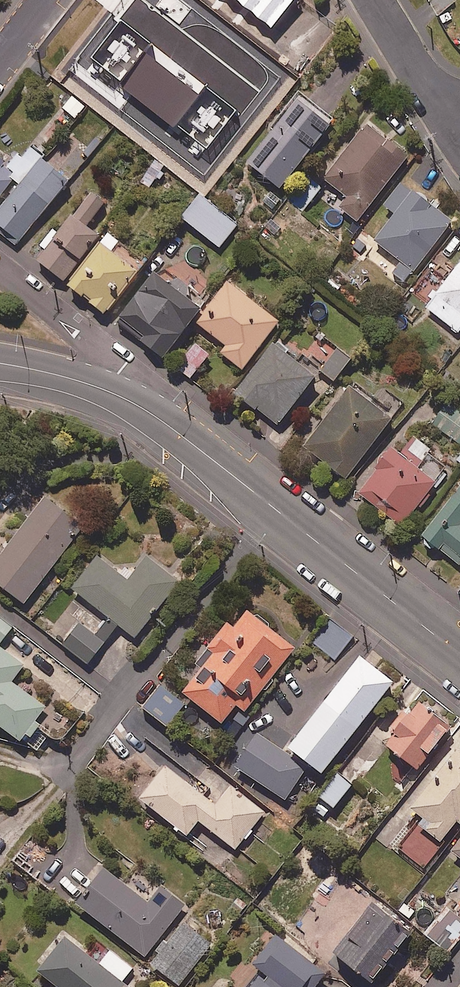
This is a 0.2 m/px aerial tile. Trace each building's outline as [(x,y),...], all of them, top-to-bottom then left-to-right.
[(268,22),(269,21),(273,24),(291,1),(290,0),(240,0),(268,22)] [(337,120),(305,94),(250,163),(282,189),(337,120)] [(86,107),(73,97),(63,109),(76,120),(86,107)] [(410,157),(368,124),(322,182),(339,195),(334,201),(360,221),(410,157)] [(14,180),(21,186),(0,212),(0,225),(21,242),(71,181),(28,145),(10,165),(0,157),(0,197),(14,180)] [(320,190),(310,181),(291,203),(301,212),(320,190)] [(455,222),(404,182),(385,207),(396,216),(376,241),(401,260),(391,273),(406,285),(455,222)] [(46,248),(50,251),(41,262),(66,282),(102,236),(92,228),(112,202),(97,191),(63,234),(59,230),(46,248)] [(240,226),(203,194),(183,218),(219,249),(240,226)] [(107,314),(141,273),(116,252),(123,244),(112,235),(71,285),(107,314)] [(194,290),(163,266),(120,323),(166,359),(204,309),(188,297),(194,290)] [(428,308),(459,334),(459,333),(459,268),(428,308)] [(281,322),(231,283),(199,323),(218,338),(212,345),(244,370),(281,322)] [(213,355),(196,342),(177,365),(194,378),(213,355)] [(320,377),(279,344),(239,393),(280,426),(320,377)] [(354,359),(341,349),(323,372),(336,382),(354,359)] [(396,420),(356,387),(308,447),(348,479),(396,420)] [(451,471),(417,442),(406,456),(398,449),(361,493),(402,528),(451,471)] [(425,536),(459,564),(459,493),(425,536)] [(49,497),(0,561),(0,585),(26,605),(86,526),(49,497)] [(130,581),(101,557),(74,588),(72,587),(43,621),(90,661),(121,625),(136,638),(182,583),(151,557),(130,581)] [(298,649),(250,611),(237,628),(231,623),(198,664),(205,669),(186,694),(225,725),(238,708),(247,715),(298,649)] [(3,737),(15,745),(19,739),(23,742),(28,734),(34,739),(46,724),(39,719),(48,708),(14,683),(26,666),(0,647),(14,627),(0,617),(0,725),(8,731),(3,737)] [(357,640),(333,621),(315,643),(339,662),(357,640)] [(398,683),(365,657),(292,749),(325,775),(398,683)] [(187,705),(162,686),(145,708),(170,726),(187,705)] [(433,755),(451,731),(439,721),(441,717),(422,703),(411,716),(406,712),(384,741),(407,758),(418,744),(433,755)] [(309,767),(261,735),(239,768),(288,800),(309,767)] [(412,809),(427,822),(424,825),(447,844),(459,827),(459,750),(412,809)] [(218,806),(166,767),(140,802),(188,838),(201,822),(239,850),(265,814),(231,789),(218,806)] [(355,786),(341,774),(322,799),(336,811),(355,786)] [(151,904),(108,870),(81,905),(147,957),(187,906),(164,888),(151,904)] [(416,934),(378,903),(338,953),(376,984),(416,934)] [(448,907),(426,934),(450,954),(459,942),(459,918),(448,907)] [(161,954),(152,966),(179,986),(212,945),(186,924),(170,943),(167,941),(158,952),(161,954)] [(280,937),(256,965),(265,973),(253,986),(320,986),(328,977),(280,937)] [(68,938),(40,972),(59,986),(129,986),(123,983),(134,969),(112,952),(101,964),(68,938)]
